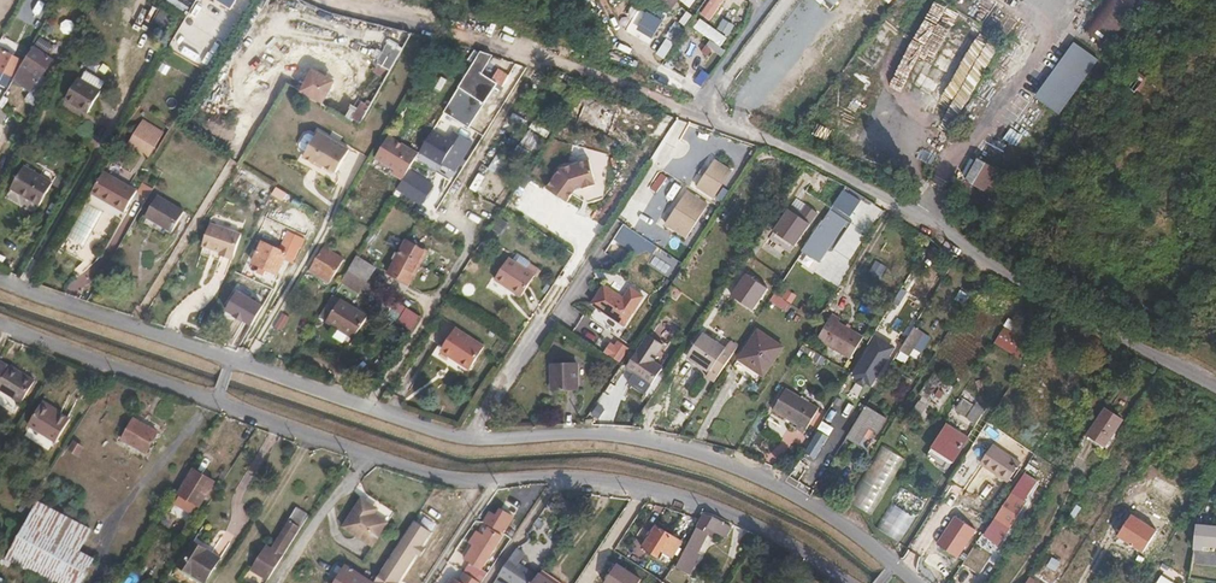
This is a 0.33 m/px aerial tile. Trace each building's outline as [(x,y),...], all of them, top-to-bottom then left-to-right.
[(200,3),(228,20),(239,0),(201,0),(200,3)] [(699,15),(710,22),(724,0),(709,0),(699,15)] [(1084,29),(1106,43),(1130,6),(1122,0),(1104,0),(1084,29)] [(173,17),(159,10),(152,22),(166,29),(173,17)] [(662,20),(646,11),(639,24),(654,33),(662,20)] [(727,39),(699,19),(694,28),(721,47),(727,39)] [(948,100),(987,47),(953,27),(920,84),(948,100)] [(404,47),(396,41),(388,54),(397,60),(404,47)] [(1074,41),(1035,97),(1060,115),(1099,59),(1074,41)] [(31,46),(11,79),(29,90),(23,99),(33,106),(50,81),(40,74),(50,59),(31,46)] [(987,47),(948,100),(964,109),(997,52),(987,47)] [(2,49),(0,53),(0,71),(10,77),(20,58),(2,49)] [(481,50),(471,66),(490,78),(497,66),(490,62),(495,55),(481,50)] [(477,115),(498,83),(496,82),(490,78),(471,66),(452,97),(454,99),(471,110),(477,115)] [(389,73),(380,67),(374,78),(383,83),(389,73)] [(300,90),(324,103),(336,80),(313,68),(300,90)] [(77,77),(64,99),(86,113),(99,91),(77,77)] [(506,81),(499,77),(496,82),(498,83),(504,86),(506,81)] [(1132,92),(1119,83),(1109,97),(1121,107),(1132,92)] [(372,102),(362,97),(351,116),(361,121),(372,102)] [(464,122),(471,110),(454,99),(446,111),(464,122)] [(149,158),(165,131),(144,118),(127,146),(149,158)] [(348,148),(317,129),(302,154),(314,161),(315,159),(323,164),(335,170),(348,148)] [(456,172),(473,141),(455,131),(451,138),(435,129),(421,152),(456,172)] [(406,172),(418,152),(388,135),(375,157),(404,175),(406,172)] [(1094,144),(1084,136),(1070,155),(1079,163),(1094,144)] [(963,178),(979,157),(975,155),(962,177),(963,178)] [(597,182),(590,157),(561,165),(548,185),(568,199),(574,191),(577,187),(584,184),(584,186),(597,182)] [(979,157),(963,178),(989,192),(1002,169),(979,157)] [(734,171),(715,159),(697,187),(716,201),(734,171)] [(50,183),(21,167),(11,184),(19,189),(17,193),(37,205),(50,183)] [(426,195),(430,186),(406,172),(404,175),(395,189),(424,207),(430,197),(426,195)] [(135,192),(102,173),(90,192),(110,203),(109,206),(122,214),(135,192)] [(19,189),(11,184),(9,188),(17,193),(19,189)] [(710,205),(688,191),(665,225),(689,241),(710,205)] [(181,212),(156,197),(145,217),(170,232),(181,212)] [(806,204),(798,215),(811,224),(818,213),(806,204)] [(798,215),(789,209),(774,232),(799,247),(813,225),(811,224),(798,215)] [(845,220),(829,209),(801,250),(817,261),(845,220)] [(241,231),(210,221),(202,244),(215,248),(216,245),(219,246),(218,252),(232,256),(241,231)] [(425,252),(406,240),(386,271),(406,283),(425,252)] [(285,253),(261,242),(251,263),(258,266),(265,269),(276,274),(285,253)] [(342,260),(321,248),(305,273),(313,278),(315,276),(316,273),(328,281),(342,260)] [(536,260),(523,251),(517,259),(510,254),(497,275),(506,281),(507,278),(524,289),(535,271),(531,268),(536,260)] [(374,267),(356,256),(340,282),(359,295),(374,267)] [(31,282),(41,262),(31,257),(21,278),(31,282)] [(265,269),(258,266),(255,271),(262,275),(265,269)] [(328,281),(316,273),(315,276),(327,284),(328,281)] [(771,290),(749,274),(734,296),(756,312),(771,290)] [(524,289),(507,278),(506,281),(522,291),(524,289)] [(626,295),(605,282),(593,300),(627,322),(646,293),(633,284),(626,295)] [(266,307),(240,292),(228,310),(254,327),(266,307)] [(367,317),(339,300),(325,322),(335,328),(337,325),(355,336),(367,317)] [(274,327),(280,331),(289,318),(283,314),(274,327)] [(838,319),(830,314),(815,339),(848,359),(861,337),(837,322),(838,319)] [(1008,319),(1004,326),(1016,332),(1020,325),(1008,319)] [(355,336),(337,325),(335,328),(353,339),(355,336)] [(484,345),(455,326),(442,346),(459,357),(458,360),(469,368),(484,345)] [(921,332),(913,326),(898,350),(907,356),(921,332)] [(1003,326),(993,345),(1021,358),(1030,339),(1003,326)] [(780,348),(756,331),(736,360),(760,377),(780,348)] [(663,342),(648,332),(626,365),(636,371),(630,378),(647,389),(663,364),(653,357),(663,342)] [(723,349),(701,335),(687,356),(708,371),(705,377),(712,382),(736,347),(728,342),(723,349)] [(603,353),(621,362),(629,347),(611,338),(603,353)] [(459,357),(442,346),(440,349),(458,360),(459,357)] [(887,358),(869,347),(857,367),(862,370),(857,379),(870,387),(887,358)] [(1009,369),(986,354),(980,362),(1004,377),(1009,369)] [(1033,359),(1023,376),(1037,385),(1047,367),(1033,359)] [(0,360),(0,388),(21,401),(34,379),(11,364),(10,366),(0,360)] [(1003,379),(980,364),(974,371),(998,386),(1003,379)] [(577,392),(576,365),(553,365),(553,393),(577,392)] [(954,384),(933,371),(917,395),(939,408),(954,384)] [(817,409),(784,389),(770,411),(795,426),(794,429),(802,434),(817,409)] [(872,396),(852,428),(871,440),(885,419),(874,411),(879,401),(872,396)] [(981,412),(961,399),(954,410),(974,423),(981,412)] [(63,412),(47,402),(45,406),(61,415),(62,414),(63,412)] [(740,411),(755,413),(756,406),(741,405),(740,411)] [(61,415),(45,406),(32,427),(61,444),(74,421),(62,414),(61,415)] [(1121,420),(1104,409),(1087,434),(1104,445),(1121,420)] [(156,432),(134,418),(121,438),(144,452),(156,432)] [(965,438),(945,425),(932,445),(952,459),(965,438)] [(871,440),(852,428),(847,436),(866,449),(871,440)] [(85,447),(75,440),(69,450),(78,457),(85,447)] [(905,458),(880,446),(848,502),(871,517),(905,458)] [(1018,464),(991,446),(979,464),(1006,482),(1018,464)] [(215,483),(193,469),(178,493),(193,502),(198,505),(200,507),(215,483)] [(984,503),(993,483),(986,480),(977,499),(984,503)] [(1028,492),(1018,485),(984,536),(1000,547),(1010,531),(1005,527),(1028,492)] [(349,537),(368,508),(358,501),(338,530),(349,537)] [(502,509),(515,513),(517,506),(505,502),(502,509)] [(38,503),(17,539),(6,556),(50,582),(79,582),(90,558),(79,552),(90,531),(38,503)] [(916,517),(890,504),(877,529),(901,544),(916,517)] [(307,515),(295,507),(287,520),(288,521),(270,549),(265,546),(251,569),(260,575),(267,579),(307,515)] [(370,509),(368,508),(349,537),(368,550),(384,526),(369,516),(366,514),(370,509)] [(483,522),(492,527),(501,533),(507,524),(489,513),(483,522)] [(712,516),(704,514),(682,551),(674,565),(687,573),(699,554),(695,553),(705,537),(702,534),(707,527),(710,529),(723,538),(730,527),(712,516)] [(371,582),(395,582),(393,581),(410,554),(415,556),(419,550),(415,547),(426,530),(412,521),(371,582)] [(166,529),(153,522),(144,540),(156,548),(166,529)] [(1213,547),(1215,527),(1196,525),(1193,549),(1201,550),(1201,545),(1213,547)] [(489,531),(499,537),(501,533),(492,527),(489,531)] [(710,529),(707,527),(702,534),(705,537),(710,529)] [(678,545),(652,529),(638,552),(654,562),(659,555),(669,561),(678,545)] [(478,569),(499,537),(489,531),(488,530),(483,537),(475,531),(468,542),(472,545),(475,548),(466,562),(468,563),(478,569)] [(986,539),(982,546),(995,552),(998,545),(986,539)] [(181,557),(207,574),(217,558),(191,541),(181,557)] [(475,548),(472,545),(462,559),(466,562),(475,548)] [(938,582),(944,570),(913,553),(907,564),(938,582)] [(201,582),(207,574),(181,557),(176,566),(201,582)] [(1057,572),(1062,562),(1052,557),(1047,567),(1057,572)] [(511,582),(531,582),(536,576),(510,558),(499,575),(511,582)] [(478,569),(468,563),(462,572),(464,573),(471,578),(478,569)] [(616,564),(602,582),(639,582),(643,577),(616,564)] [(344,566),(333,582),(370,582),(344,566)] [(476,581),(471,578),(464,573),(458,582),(451,577),(447,582),(478,582),(476,581)] [(478,582),(480,582),(484,577),(480,574),(476,581),(478,582)] [(531,582),(551,582),(537,574),(536,576),(531,582)] [(267,579),(260,575),(257,579),(264,582),(267,579)]
